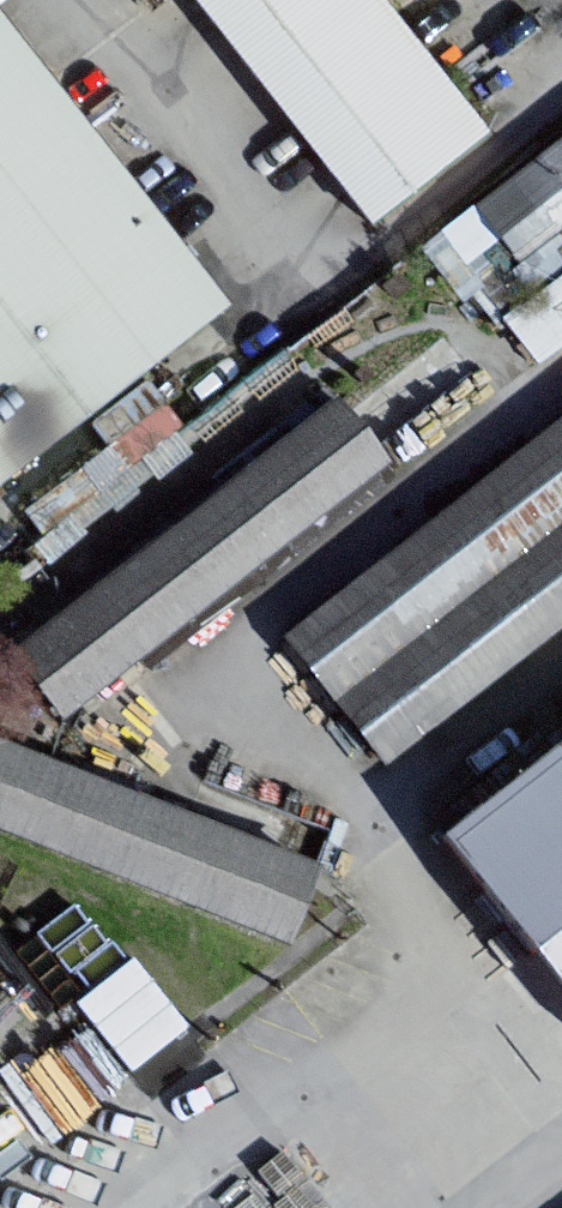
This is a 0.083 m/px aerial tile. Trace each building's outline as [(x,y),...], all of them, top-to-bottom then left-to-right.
[(363,217),(472,130),(367,0),(189,0),(363,217)] [(204,310),(0,46),(0,467),(204,310)] [(463,211),(532,292),(561,266),(561,126),(463,211)] [(323,411),(9,655),(55,714),(369,470),(323,411)] [(277,640),(377,767),(561,622),(561,417),(277,640)] [(439,842),(561,1002),(561,748),(439,842)] [(272,942),(298,875),(0,759),(0,837),(272,942)] [(97,1018),(67,1038),(98,1084),(189,1022),(136,945),(75,986),(97,1018)]
